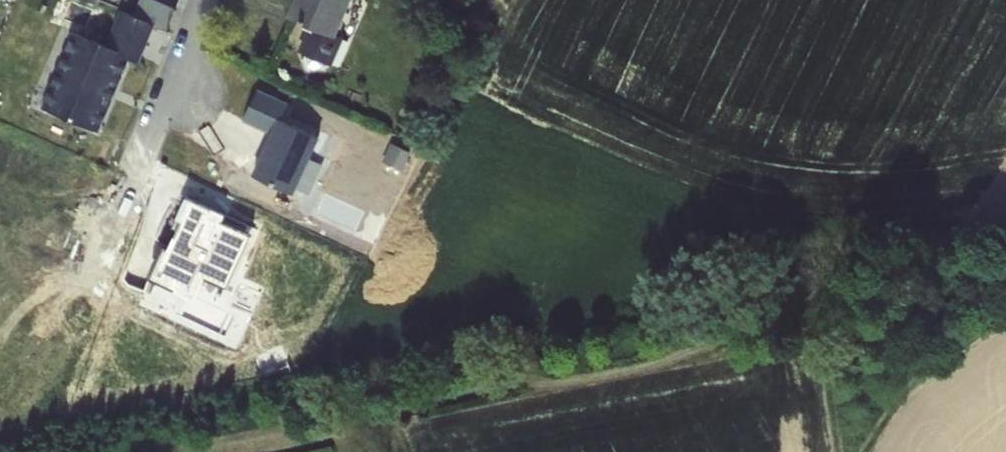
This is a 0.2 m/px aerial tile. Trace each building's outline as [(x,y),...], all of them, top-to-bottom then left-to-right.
[(172,26),(181,5),(171,0),(115,0),(172,26)] [(286,16),(308,25),(299,50),(334,61),(343,37),(336,36),(352,0),(293,0),(286,16)] [(38,108),(102,128),(125,57),(143,63),(157,21),(120,9),(110,42),(63,27),(38,108)] [(267,127),(250,174),(296,191),(317,131),(282,119),(290,97),(255,85),(243,118),(267,127)] [(153,279),(190,294),(198,273),(229,285),(253,224),(184,197),(153,279)]
